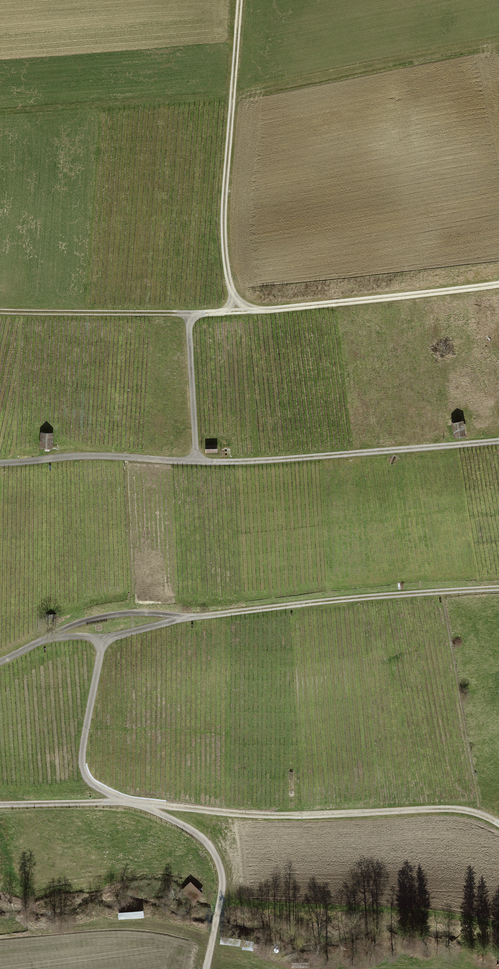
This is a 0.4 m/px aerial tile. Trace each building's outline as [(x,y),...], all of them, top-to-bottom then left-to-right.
[(463,423),(453,424),(455,434),(464,433),(463,423)] [(52,433),(42,433),(41,446),(52,447),(52,433)] [(54,612),(45,612),(44,621),(54,621),(54,612)] [(182,890),(194,901),(202,894),(190,882),(182,890)]
